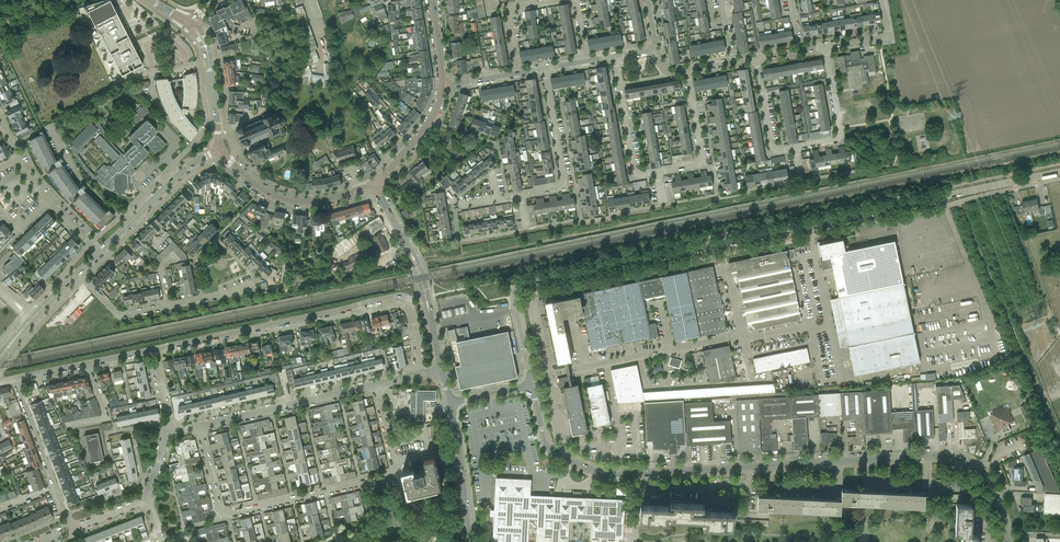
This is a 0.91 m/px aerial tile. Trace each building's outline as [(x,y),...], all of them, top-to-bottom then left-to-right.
[(85,6),(88,14),(98,34),(102,32),(103,33),(100,35),(121,75),(142,65),(128,36),(125,38),(116,20),(119,19),(109,0),(104,0),(99,2),(99,3),(97,5),(96,3),(85,6)] [(229,4),(235,17),(239,24),(252,18),(246,6),(245,7),(242,0),(238,0),(229,4)] [(370,4),(372,8),(380,4),(379,0),(369,0),(370,4)] [(421,7),(420,0),(407,0),(408,4),(410,4),(411,8),(421,7)] [(399,10),(398,1),(390,2),(391,5),(388,5),(388,12),(399,10)] [(662,2),(664,9),(673,7),(672,1),(662,2)] [(372,8),(369,10),(371,13),(383,7),(382,3),(382,4),(380,4),(372,8)] [(695,4),(696,11),(706,10),(704,3),(695,4)] [(743,3),(733,5),(735,11),(740,10),(744,10),(747,9),(746,3),(743,3)] [(235,17),(229,4),(216,11),(217,12),(210,18),(215,31),(216,31),(216,34),(229,31),(224,19),(226,18),(228,20),(235,17)] [(370,4),(359,9),(360,14),(372,8),(370,4)] [(558,6),(560,12),(569,11),(568,4),(558,6)] [(769,6),(770,12),(779,10),(778,4),(769,6)] [(302,5),(295,8),(303,28),(310,26),(302,5)] [(357,5),(351,7),(352,9),(353,13),(354,17),(360,14),(359,9),(357,5)] [(449,10),(448,10),(449,12),(449,13),(450,13),(456,13),(459,12),(459,9),(463,8),(463,5),(449,7),(450,10),(449,10)] [(597,10),(598,13),(608,12),(607,5),(591,8),(592,11),(597,10)] [(627,6),(629,13),(638,12),(637,7),(638,7),(638,5),(627,6)] [(811,5),(802,7),(803,12),(803,13),(816,10),(815,5),(811,5)] [(383,7),(371,13),(375,23),(388,17),(383,7)] [(673,7),(664,9),(665,16),(674,14),(678,14),(676,7),(673,7)] [(421,8),(416,9),(411,9),(411,11),(412,19),(423,18),(421,8)] [(348,10),(339,13),(339,16),(341,24),(354,17),(353,13),(352,9),(348,10)] [(399,10),(389,12),(389,17),(390,23),(394,22),(397,22),(402,21),(402,19),(396,20),(395,15),(400,15),(399,10)] [(525,12),(526,18),(535,17),(534,10),(525,12)] [(696,11),(697,18),(707,16),(706,10),(696,11)] [(560,12),(561,19),(570,18),(569,11),(560,12)] [(630,13),(632,20),(641,18),(639,11),(638,12),(629,13),(630,13)] [(593,18),(594,21),(609,18),(608,12),(598,13),(599,17),(593,18)] [(737,13),(732,13),(733,20),(742,19),(741,12),(737,13)] [(861,13),(855,14),(858,27),(862,26),(862,28),(864,28),(862,16),(861,13)] [(665,16),(666,22),(675,21),(674,14),(665,16)] [(849,15),(850,18),(852,30),(854,30),(854,27),(858,27),(855,14),(849,15)] [(449,16),(450,24),(462,23),(458,24),(458,20),(463,20),(462,15),(449,16)] [(491,18),(492,25),(501,23),(500,16),(491,18)] [(697,18),(699,25),(708,23),(707,16),(697,18)] [(526,18),(527,25),(536,23),(535,17),(526,18)] [(561,19),(562,26),(571,24),(570,18),(561,19)] [(609,18),(594,21),(594,24),(600,23),(600,27),(610,25),(609,18)] [(632,20),(633,27),(642,25),(641,18),(632,20)] [(733,20),(734,27),(744,25),(742,19),(733,20)] [(664,27),(663,27),(663,30),(674,28),(678,27),(677,21),(675,21),(666,22),(663,23),(664,27)] [(462,23),(450,24),(450,33),(454,33),(455,36),(463,36),(463,29),(462,23)] [(501,23),(492,25),(493,32),(502,30),(501,23)] [(527,25),(528,32),(537,30),(536,23),(527,25)] [(708,23),(699,25),(700,32),(709,30),(708,23)] [(803,24),(801,24),(802,32),(804,32),(805,38),(807,38),(807,36),(811,35),(809,25),(809,23),(803,24)] [(562,26),(563,33),(572,31),(571,24),(562,26)] [(411,27),(411,33),(416,32),(425,31),(424,25),(415,26),(411,27)] [(633,27),(634,34),(643,32),(642,25),(633,27)] [(734,27),(735,34),(745,32),(744,25),(734,27)] [(314,38),(310,26),(303,28),(307,40),(314,38)] [(665,32),(665,37),(675,35),(674,28),(663,30),(664,33),(665,32)] [(231,30),(229,31),(216,34),(219,45),(228,43),(226,36),(232,34),(231,30)] [(502,30),(493,32),(494,38),(503,37),(502,30)] [(537,30),(528,32),(529,39),(539,37),(537,30)] [(563,33),(564,40),(573,38),(572,31),(563,33)] [(791,31),(784,32),(786,41),(792,40),(791,31)] [(643,32),(634,34),(635,40),(644,39),(643,32)] [(745,32),(735,34),(737,40),(746,38),(745,32)] [(784,32),(778,33),(779,42),(786,41),(784,32)] [(622,45),(620,34),(614,35),(614,33),(610,34),(610,36),(604,37),(606,47),(612,46),(613,49),(616,48),(615,46),(622,45)] [(778,33),(771,34),(773,43),(779,42),(778,33)] [(771,34),(765,35),(766,45),(773,43),(771,34)] [(665,41),(666,44),(676,42),(675,35),(665,37),(666,41),(665,41)] [(766,45),(765,35),(758,36),(760,46),(766,45)] [(410,45),(427,42),(426,36),(412,38),(413,44),(410,45)] [(604,37),(598,38),(597,36),(593,37),(594,39),(587,40),(589,50),(596,49),(596,51),(599,51),(599,49),(606,47),(604,37)] [(494,38),(495,45),(504,43),(503,37),(494,38)] [(318,48),(314,38),(307,40),(301,42),(303,48),(305,53),(315,49),(318,48)] [(564,40),(565,46),(575,45),(573,38),(564,40)] [(713,42),(706,43),(708,53),(715,52),(715,54),(719,54),(718,51),(725,50),(723,40),(717,41),(716,39),(712,40),(713,42)] [(457,43),(451,43),(453,57),(458,57),(462,56),(467,53),(468,50),(465,50),(462,51),(461,42),(457,43)] [(667,46),(668,50),(677,49),(676,42),(666,44),(666,46),(667,46)] [(706,43),(700,44),(700,42),(696,43),(696,45),(690,46),(692,56),(699,55),(699,57),(702,57),(702,54),(708,53),(706,43)] [(495,45),(496,52),(506,50),(504,43),(495,45)] [(234,44),(220,48),(222,55),(236,51),(234,44)] [(747,45),(738,46),(739,52),(748,51),(747,47),(750,47),(749,44),(747,44),(747,45)] [(554,56),(552,46),(546,47),(546,45),(542,46),(542,48),(536,49),(538,59),(544,58),(545,60),(548,60),(547,57),(554,56)] [(575,45),(565,46),(567,53),(576,52),(575,45)] [(305,53),(303,48),(297,75),(299,75),(308,76),(308,73),(312,74),(309,64),(305,53)] [(536,49),(530,50),(530,48),(527,49),(525,49),(526,50),(519,51),(521,62),(528,61),(528,63),(531,63),(531,60),(538,59),(536,49)] [(319,60),(315,49),(305,53),(309,64),(319,60)] [(419,54),(410,56),(410,58),(415,58),(429,56),(428,49),(422,50),(419,51),(419,54)] [(668,55),(668,57),(678,55),(677,49),(668,50),(668,54),(668,55)] [(496,52),(498,59),(507,57),(506,50),(496,52)] [(860,68),(860,69),(861,69),(862,71),(861,71),(863,84),(869,83),(867,72),(876,70),(873,54),(864,56),(864,57),(860,58),(859,50),(850,52),(850,55),(846,56),(846,55),(837,57),(838,61),(839,61),(840,68),(839,68),(840,73),(849,71),(849,70),(860,68)] [(678,55),(668,57),(668,60),(669,60),(670,64),(680,63),(678,55)] [(507,57),(498,59),(499,65),(508,64),(507,57)] [(457,65),(457,67),(466,65),(473,64),(473,62),(475,61),(475,58),(470,59),(471,61),(465,61),(465,59),(457,60),(457,65)] [(815,60),(809,61),(810,71),(817,69),(815,60)] [(388,69),(394,68),(393,61),(386,63),(381,70),(388,69)] [(466,65),(457,67),(458,68),(458,73),(467,72),(466,69),(472,68),(472,66),(473,65),(478,65),(477,61),(475,61),(473,62),(473,64),(466,65)] [(809,61),(802,62),(804,72),(810,71),(809,61)] [(412,72),(413,72),(431,69),(430,63),(430,62),(424,63),(421,63),(421,64),(418,65),(418,68),(412,69),(412,72)] [(802,62),(796,63),(797,73),(804,72),(802,62)] [(308,76),(307,84),(313,85),(333,88),(331,63),(324,63),(324,73),(324,74),(323,76),(312,74),(308,73),(308,76)] [(796,63),(789,65),(791,74),(797,73),(796,63)] [(783,66),(776,67),(778,76),(784,75),(783,66)] [(605,67),(596,68),(597,74),(597,75),(607,74),(607,71),(606,71),(605,67)] [(776,67),(770,68),(771,77),(778,76),(776,67)] [(771,77),(770,68),(763,69),(765,78),(771,77)] [(738,70),(739,77),(749,75),(749,73),(748,73),(747,69),(738,70)] [(579,84),(585,83),(583,73),(577,74),(576,71),(573,72),(574,74),(567,76),(569,86),(575,85),(575,86),(579,86),(579,84)] [(167,78),(154,79),(154,80),(155,80),(157,87),(155,87),(157,87),(159,94),(157,94),(157,95),(159,94),(161,101),(160,102),(161,101),(164,108),(163,109),(164,108),(168,115),(167,115),(174,125),(175,125),(179,130),(178,131),(179,130),(184,136),(184,137),(184,136),(190,141),(189,142),(190,142),(198,131),(193,127),(188,122),(183,115),(184,113),(187,114),(187,111),(186,111),(186,109),(195,110),(196,103),(197,103),(197,102),(196,102),(197,95),(198,95),(197,95),(197,87),(198,87),(197,87),(196,80),(197,80),(197,79),(196,80),(195,72),(196,72),(183,75),(183,76),(184,78),(184,81),(185,88),(185,95),(184,101),(183,108),(182,108),(181,112),(178,109),(175,103),(172,97),(170,91),(168,84),(168,81),(167,78)] [(557,77),(550,78),(552,89),(559,88),(559,89),(563,89),(563,87),(569,86),(567,76),(560,77),(560,74),(557,75),(557,77)] [(607,74),(597,75),(598,82),(608,81),(607,76),(608,76),(607,74)] [(716,74),(716,76),(709,78),(711,88),(717,87),(718,89),(722,88),(721,86),(728,85),(726,75),(719,76),(719,74),(716,74)] [(307,84),(308,76),(299,75),(298,83),(307,84)] [(739,77),(740,84),(750,82),(749,78),(750,78),(749,75),(739,77)] [(404,80),(396,81),(396,87),(399,86),(409,85),(421,86),(431,87),(432,77),(419,78),(419,77),(404,80)] [(711,88),(709,78),(703,79),(702,77),(699,77),(700,79),(693,81),(695,91),(701,90),(701,92),(705,91),(705,89),(711,88)] [(525,80),(527,87),(537,85),(537,83),(536,83),(535,78),(525,80)] [(675,80),(672,81),(674,91),(681,90),(679,80),(675,81),(675,80)] [(396,87),(396,81),(392,81),(388,82),(384,83),(413,107),(415,108),(416,107),(422,112),(427,103),(415,97),(414,96),(406,92),(399,88),(399,86),(396,87)] [(608,81),(598,82),(599,89),(610,87),(609,85),(608,85),(608,81)] [(670,82),(665,83),(667,92),(674,91),(672,81),(669,81),(670,82)] [(740,84),(741,91),(752,89),(751,86),(751,87),(750,82),(740,84)] [(9,89),(6,83),(0,86),(0,93),(9,89)] [(509,96),(515,95),(513,85),(507,86),(506,83),(503,84),(504,87),(497,88),(499,98),(505,97),(505,99),(509,98),(509,96)] [(656,84),(652,85),(653,95),(660,93),(658,83),(656,84)] [(661,83),(658,83),(660,93),(667,92),(665,83),(661,83)] [(817,85),(813,85),(814,92),(823,90),(822,84),(817,85)] [(409,85),(399,86),(399,88),(406,92),(408,88),(410,88),(409,93),(416,96),(415,97),(427,103),(427,102),(429,99),(430,91),(431,87),(421,86),(409,85)] [(527,87),(528,94),(537,92),(537,88),(537,85),(527,87)] [(642,87),(638,87),(640,97),(647,96),(645,85),(642,86),(642,87)] [(647,85),(645,85),(647,96),(653,95),(652,85),(648,86),(647,85)] [(487,90),(481,91),(482,101),(489,100),(489,101),(493,101),(493,99),(499,98),(497,88),(490,89),(490,86),(487,87),(487,90)] [(600,92),(601,96),(610,94),(609,90),(610,90),(610,87),(599,89),(597,89),(597,92),(600,92)] [(634,87),(631,88),(633,98),(640,97),(638,87),(634,88),(634,87)] [(370,88),(369,89),(378,100),(380,98),(370,88)] [(633,98),(631,88),(629,88),(629,89),(624,90),(626,99),(633,98)] [(0,100),(12,95),(9,89),(0,93),(0,99),(0,100)] [(741,91),(743,98),(752,96),(751,92),(752,92),(752,89),(741,91)] [(779,91),(780,98),(789,97),(788,89),(779,91)] [(369,90),(365,94),(376,107),(381,103),(378,100),(371,92),(369,90)] [(823,90),(814,92),(815,98),(825,97),(823,91),(823,90)] [(229,91),(229,98),(243,99),(244,92),(229,91)] [(528,94),(529,101),(539,99),(539,96),(538,96),(537,92),(528,94)] [(460,93),(457,100),(466,103),(468,96),(460,93)] [(610,94),(601,96),(602,103),(612,101),(612,98),(611,99),(610,94)] [(10,103),(11,106),(18,102),(17,99),(14,100),(12,95),(0,100),(3,106),(10,103)] [(743,98),(744,104),(754,103),(754,100),(753,100),(752,96),(743,98)] [(780,98),(781,105),(791,103),(789,97),(780,98)] [(249,100),(243,99),(229,98),(228,103),(237,104),(237,103),(239,103),(239,108),(248,109),(248,111),(252,111),(252,107),(248,106),(249,100)] [(706,104),(707,107),(722,105),(721,98),(711,100),(712,103),(706,104)] [(529,101),(526,101),(527,108),(530,107),(530,108),(540,106),(539,102),(540,101),(539,99),(529,101)] [(457,100),(455,106),(464,109),(466,103),(457,100)] [(565,102),(566,109),(575,107),(574,100),(565,102)] [(612,101),(602,103),(603,109),(605,109),(612,108),(612,104),(613,104),(612,101)] [(6,112),(9,118),(20,112),(17,107),(20,106),(18,102),(11,106),(13,109),(6,112)] [(135,102),(127,110),(130,113),(138,105),(135,102)] [(398,103),(396,106),(404,112),(406,110),(402,106),(398,103)] [(754,103),(744,104),(745,111),(755,110),(754,105),(755,105),(754,103)] [(816,105),(817,111),(827,110),(826,103),(816,105)] [(674,106),(675,114),(684,112),(683,105),(674,106)] [(713,109),(714,113),(724,111),(722,105),(707,107),(708,110),(713,109)] [(91,123),(71,142),(74,145),(71,147),(69,144),(70,147),(71,148),(75,156),(78,161),(81,165),(83,168),(86,171),(89,175),(94,179),(97,182),(101,184),(102,185),(104,186),(107,188),(111,190),(111,188),(115,189),(118,193),(118,194),(119,195),(120,194),(125,189),(129,190),(128,175),(129,175),(130,177),(132,175),(131,174),(134,171),(135,172),(136,171),(132,167),(132,166),(132,167),(134,167),(148,153),(148,151),(146,149),(147,148),(147,147),(148,146),(156,154),(166,144),(158,135),(157,136),(155,134),(156,133),(156,131),(152,127),(153,126),(149,122),(147,120),(146,120),(145,121),(142,118),(148,112),(148,110),(145,106),(143,106),(142,107),(137,112),(132,117),(132,119),(135,122),(137,122),(140,120),(143,123),(129,137),(128,138),(134,144),(125,152),(123,154),(123,155),(106,137),(107,136),(98,122),(94,126),(91,123)] [(455,106),(453,113),(462,116),(464,109),(455,106)] [(530,108),(531,114),(542,113),(541,110),(540,106),(530,108)] [(566,109),(567,116),(577,114),(575,107),(566,109)] [(408,108),(406,110),(410,113),(417,119),(421,114),(417,111),(414,109),(412,111),(408,108)] [(612,108),(605,109),(606,116),(615,115),(614,108),(612,108)] [(378,109),(375,111),(383,121),(386,119),(378,109)] [(406,110),(404,112),(408,116),(406,118),(409,120),(413,124),(417,119),(410,113),(406,110)] [(782,111),(783,118),(793,116),(792,110),(782,111)] [(709,117),(709,120),(725,118),(724,111),(714,113),(714,116),(709,117)] [(747,113),(749,120),(758,118),(757,111),(747,113)] [(11,122),(12,123),(23,118),(20,112),(9,118),(11,122)] [(255,162),(255,163),(255,162),(256,163),(267,158),(268,159),(285,152),(283,146),(270,152),(269,149),(270,148),(268,143),(252,149),(250,144),(250,143),(251,144),(254,143),(254,142),(254,143),(255,143),(254,142),(258,140),(258,141),(259,141),(259,140),(262,138),(263,139),(263,138),(266,136),(267,138),(267,137),(267,136),(271,135),(272,137),(271,137),(271,138),(272,137),(272,138),(273,138),(272,137),(275,136),(276,137),(276,136),(279,134),(279,135),(280,135),(279,134),(280,134),(280,133),(279,134),(278,131),(279,131),(281,135),(286,133),(282,125),(284,124),(284,125),(285,125),(284,124),(285,122),(286,123),(286,122),(285,122),(286,120),(287,120),(287,119),(285,120),(285,118),(286,118),(285,117),(284,118),(283,117),(284,116),(283,116),(283,117),(281,116),(281,115),(280,115),(280,117),(279,117),(279,116),(280,116),(279,115),(278,115),(277,113),(272,115),(271,113),(271,112),(270,112),(269,112),(270,113),(267,114),(266,113),(266,114),(263,115),(262,115),(263,116),(262,116),(262,117),(263,116),(264,118),(260,120),(260,119),(259,119),(259,120),(256,122),(255,120),(255,121),(255,122),(252,123),(251,122),(251,123),(251,124),(247,125),(247,124),(246,124),(247,125),(243,127),(242,127),(238,129),(237,129),(236,129),(237,130),(239,134),(238,134),(242,142),(242,141),(244,145),(243,145),(244,146),(244,147),(245,146),(246,146),(249,151),(248,151),(251,156),(252,158),(253,158),(253,159),(253,160),(253,161),(254,161),(254,162),(255,162)] [(366,112),(359,114),(362,124),(369,121),(366,112)] [(651,112),(642,114),(643,121),(652,119),(660,117),(659,114),(659,113),(653,115),(653,116),(652,116),(651,112)] [(675,114),(677,120),(686,119),(684,112),(675,114)] [(227,123),(235,124),(235,123),(242,120),(243,114),(228,113),(227,123)] [(453,113),(451,119),(460,122),(462,116),(453,113)] [(542,113),(531,114),(533,121),(542,120),(541,115),(542,115),(542,113)] [(567,116),(569,122),(578,121),(577,114),(567,116)] [(615,115),(606,116),(607,123),(616,121),(615,115)] [(783,118),(784,124),(794,123),(793,116),(783,118)] [(818,118),(815,118),(816,125),(819,124),(829,123),(828,117),(828,116),(818,118)] [(12,125),(14,129),(25,124),(23,118),(12,123),(13,124),(12,125)] [(400,118),(398,120),(401,124),(408,129),(412,125),(413,124),(409,120),(406,118),(405,119),(403,121),(400,118)] [(715,122),(716,126),(726,124),(725,118),(709,120),(710,123),(715,122)] [(749,120),(750,126),(759,125),(758,118),(749,120)] [(460,122),(451,119),(449,126),(458,129),(460,122)] [(471,127),(477,130),(480,121),(474,119),(472,122),(471,127)] [(643,121),(644,128),(653,126),(652,119),(643,121)] [(677,120),(678,127),(687,125),(686,119),(677,120)] [(369,121),(362,124),(364,130),(371,128),(369,121)] [(483,133),(484,132),(487,123),(480,121),(477,130),(480,131),(480,132),(483,133)] [(535,122),(536,130),(545,128),(544,121),(535,122)] [(569,122),(570,129),(579,127),(578,121),(569,122)] [(616,121),(607,123),(608,130),(617,128),(616,121)] [(484,132),(483,133),(487,134),(488,133),(490,134),(493,125),(487,123),(484,132)] [(784,124),(786,131),(795,129),(794,123),(784,124)] [(829,123),(819,124),(820,125),(821,131),(822,131),(825,130),(829,129),(830,129),(829,123)] [(25,124),(14,129),(17,135),(22,132),(24,137),(33,132),(31,128),(30,129),(28,130),(28,129),(25,124)] [(401,124),(397,128),(404,134),(408,129),(401,124)] [(711,130),(711,133),(727,131),(726,124),(716,126),(717,129),(711,130)] [(386,127),(383,129),(390,139),(396,134),(388,125),(386,127)] [(493,125),(490,134),(497,136),(500,128),(493,125)] [(678,127),(679,134),(688,132),(687,125),(678,127)] [(750,126),(751,133),(760,132),(759,125),(750,126)] [(644,128),(645,135),(655,133),(653,126),(644,128)] [(579,127),(570,129),(571,136),(580,134),(579,127)] [(382,128),(377,132),(385,142),(390,139),(383,129),(382,128)] [(536,130),(538,136),(547,135),(545,128),(536,130)] [(608,130),(609,136),(619,135),(617,128),(608,130)] [(786,131),(787,137),(796,136),(795,129),(786,131)] [(333,130),(324,133),(326,138),(335,135),(333,130)] [(504,137),(505,144),(513,142),(512,137),(516,136),(515,131),(508,132),(508,134),(504,135),(505,136),(504,137)] [(718,135),(718,139),(728,137),(727,131),(711,133),(712,136),(718,135)] [(49,173),(66,197),(77,190),(80,195),(73,202),(100,228),(115,213),(109,208),(105,212),(82,188),(84,186),(83,185),(79,189),(60,161),(62,160),(61,158),(56,161),(42,132),(40,133),(41,135),(29,140),(42,168),(54,162),(56,167),(49,173)] [(385,142),(377,132),(374,134),(375,135),(371,138),(379,147),(385,142)] [(679,134),(680,141),(689,139),(688,132),(679,134)] [(751,133),(752,140),(761,138),(760,132),(751,133)] [(645,135),(647,141),(656,139),(655,133),(645,135)] [(338,143),(335,135),(326,138),(329,147),(338,143)] [(527,145),(530,144),(539,143),(548,141),(547,135),(538,136),(538,140),(530,141),(526,141),(527,145)] [(571,140),(572,144),(586,142),(585,135),(575,137),(576,140),(571,140)] [(619,135),(609,136),(611,143),(620,141),(619,135)] [(713,143),(714,146),(729,143),(728,137),(718,139),(719,142),(713,143)] [(752,140),(753,146),(762,145),(761,138),(752,140)] [(647,141),(648,148),(657,146),(656,139),(647,141)] [(680,141),(681,147),(690,146),(689,139),(680,141)] [(548,141),(539,143),(540,150),(549,148),(548,141)] [(620,141),(611,143),(612,150),(621,148),(620,141)] [(505,144),(506,150),(514,149),(513,142),(505,144)] [(577,147),(578,150),(587,148),(586,142),(572,144),(572,148),(577,147)] [(720,148),(720,152),(730,150),(729,143),(714,146),(714,149),(720,148)] [(0,146),(0,152),(3,158),(8,155),(3,144),(0,146)] [(341,149),(333,152),(336,163),(356,157),(354,148),(353,148),(353,145),(352,146),(352,145),(351,145),(352,146),(350,146),(349,146),(348,147),(347,147),(341,149)] [(753,146),(754,153),(764,152),(762,145),(753,146)] [(648,148),(649,154),(658,153),(657,146),(648,148)] [(688,153),(691,153),(692,153),(690,146),(681,147),(683,154),(685,154),(688,153)] [(841,147),(843,162),(850,161),(848,151),(845,152),(844,146),(841,147)] [(835,153),(837,163),(843,162),(841,147),(838,147),(839,153),(835,153)] [(573,154),(574,158),(588,155),(587,148),(578,150),(578,153),(573,154)] [(621,148),(612,150),(613,156),(622,155),(621,148)] [(506,150),(507,157),(519,155),(518,152),(515,153),(514,149),(506,150)] [(822,156),(824,166),(831,164),(828,149),(825,150),(826,155),(822,156)] [(828,149),(831,164),(837,163),(835,153),(832,154),(831,149),(828,149)] [(715,156),(716,159),(731,156),(730,150),(720,152),(721,155),(715,156)] [(813,157),(809,158),(810,161),(810,165),(811,168),(811,171),(818,170),(818,167),(815,151),(812,152),(813,157)] [(815,151),(818,167),(824,166),(822,156),(819,156),(818,151),(815,151)] [(541,153),(542,160),(550,159),(549,152),(544,153),(541,153)] [(658,153),(649,154),(650,161),(659,160),(662,159),(661,152),(658,153)] [(764,152),(754,153),(756,160),(765,159),(764,152)] [(364,161),(359,164),(362,169),(364,172),(366,173),(370,170),(371,172),(377,168),(375,166),(380,163),(378,160),(377,159),(374,154),(369,157),(368,156),(363,159),(364,161)] [(507,157),(509,164),(517,163),(520,162),(519,155),(507,157)] [(588,155),(574,158),(575,161),(579,161),(580,163),(589,162),(592,161),(591,155),(588,155)] [(622,155),(613,156),(614,163),(623,161),(622,155)] [(722,161),(723,165),(733,163),(731,156),(716,159),(717,162),(722,161)] [(490,158),(484,162),(489,169),(495,165),(490,159),(490,158)] [(542,160),(543,167),(552,165),(550,159),(542,160)] [(659,160),(650,161),(651,168),(661,166),(659,160)] [(412,179),(401,188),(404,192),(408,189),(412,186),(415,183),(416,184),(422,180),(420,177),(430,170),(426,166),(423,161),(408,173),(412,179)] [(623,161),(614,163),(615,170),(624,168),(623,161)] [(484,162),(479,167),(484,173),(489,169),(484,162)] [(517,163),(509,164),(510,171),(518,169),(521,169),(520,162),(517,163)] [(580,166),(575,167),(576,171),(595,168),(593,162),(589,163),(589,162),(580,163),(580,166)] [(718,169),(718,172),(734,169),(733,163),(723,165),(723,168),(718,169)] [(471,168),(473,171),(478,177),(484,173),(479,167),(477,164),(471,168)] [(543,167),(536,168),(537,172),(544,170),(545,174),(552,173),(553,173),(552,165),(543,167)] [(624,168),(615,170),(616,177),(626,175),(624,168)] [(765,168),(758,169),(759,173),(760,183),(765,182),(765,183),(767,182),(765,172),(765,169),(765,168)] [(786,168),(779,170),(781,180),(783,180),(783,179),(788,178),(786,168)] [(318,173),(319,188),(326,188),(327,187),(325,178),(322,178),(321,169),(318,170),(318,173)] [(510,171),(511,178),(519,176),(518,169),(510,171)] [(724,174),(725,178),(735,176),(734,169),(718,172),(719,175),(724,174)] [(334,170),(331,171),(335,185),(337,185),(341,184),(340,178),(339,175),(339,174),(336,175),(334,170)] [(703,171),(706,186),(712,185),(711,175),(707,176),(706,170),(703,171)] [(779,170),(772,171),(774,180),(778,180),(779,180),(781,180),(779,170)] [(326,178),(325,178),(327,187),(329,187),(335,185),(331,171),(328,172),(329,177),(326,178)] [(473,171),(468,175),(473,182),(478,177),(473,171)] [(697,178),(699,187),(706,186),(703,171),(700,171),(701,177),(697,178)] [(772,171),(765,172),(767,182),(770,182),(770,181),(774,180),(772,171)] [(207,173),(210,183),(211,183),(214,182),(214,186),(217,186),(217,184),(218,173),(216,172),(211,172),(207,173)] [(207,173),(200,177),(202,180),(206,184),(206,185),(206,190),(210,190),(210,183),(207,173)] [(577,178),(578,182),(592,180),(591,173),(582,175),(582,177),(577,178)] [(684,180),(686,190),(693,188),(690,173),(687,174),(688,179),(684,180)] [(690,173),(693,188),(699,187),(697,178),(694,178),(693,173),(690,173)] [(759,173),(752,174),(754,185),(757,184),(756,183),(760,183),(759,173)] [(754,185),(752,174),(745,176),(747,185),(751,184),(751,185),(754,185)] [(468,175),(462,179),(467,186),(473,182),(468,175)] [(626,175),(616,177),(618,184),(622,183),(627,182),(626,175)] [(673,182),(671,182),(672,185),(672,189),(673,192),(673,194),(680,193),(680,191),(677,175),(674,176),(675,181),(673,182)] [(680,175),(677,175),(680,191),(686,190),(684,180),(681,180),(680,175)] [(511,178),(512,185),(520,183),(519,176),(511,178)] [(720,182),(720,185),(736,182),(735,176),(725,178),(726,181),(720,182)] [(225,189),(225,193),(231,198),(235,193),(239,188),(236,185),(225,177),(225,182),(225,189)] [(444,178),(439,182),(445,189),(450,185),(449,184),(444,178)] [(206,184),(202,180),(200,182),(197,179),(192,183),(199,190),(202,186),(202,191),(206,191),(206,190),(206,185),(206,184)] [(453,181),(449,184),(450,185),(456,193),(458,191),(459,192),(461,190),(462,190),(467,186),(462,179),(456,184),(455,182),(453,181)] [(584,185),(584,188),(593,186),(592,180),(578,182),(579,186),(584,185)] [(736,182),(720,185),(721,188),(727,187),(727,191),(740,189),(739,182),(736,182)] [(520,183),(512,185),(513,192),(522,190),(520,183)] [(580,192),(581,195),(595,193),(593,186),(584,188),(585,191),(580,192)] [(183,192),(180,196),(186,202),(187,203),(190,199),(192,202),(194,200),(194,197),(193,192),(192,191),(189,188),(185,191),(184,190),(183,192)] [(648,190),(641,191),(641,194),(643,204),(646,203),(645,203),(650,202),(648,192),(648,190)] [(248,196),(242,191),(234,201),(236,204),(238,202),(241,204),(248,196)] [(424,193),(420,196),(421,199),(422,203),(426,202),(436,200),(445,199),(444,196),(445,196),(445,192),(444,193),(443,192),(435,193),(430,194),(431,197),(425,198),(424,193)] [(634,192),(627,193),(628,196),(629,206),(632,206),(632,205),(636,204),(635,195),(634,192)] [(566,194),(568,208),(575,207),(573,198),(570,198),(569,193),(566,194)] [(586,199),(587,201),(596,200),(595,193),(581,195),(581,199),(586,199)] [(560,200),(562,209),(568,208),(566,194),(562,194),(563,199),(560,200)] [(641,194),(635,195),(636,204),(640,203),(640,204),(643,204),(641,194)] [(553,196),(555,210),(562,209),(560,200),(558,200),(557,195),(553,196)] [(180,196),(175,201),(184,210),(186,208),(183,205),(186,202),(180,196)] [(547,202),(549,211),(549,215),(556,214),(555,210),(553,196),(549,197),(550,202),(547,202)] [(628,196),(621,197),(622,207),(627,206),(627,207),(629,206),(628,196)] [(621,197),(614,198),(616,209),(618,208),(618,207),(622,207),(621,197)] [(534,208),(535,211),(535,214),(542,213),(540,198),(536,199),(537,204),(533,205),(534,208)] [(540,198),(542,213),(549,211),(547,202),(544,203),(543,198),(540,198)] [(616,209),(614,198),(607,199),(609,209),(613,208),(613,209),(616,209)] [(1035,198),(1029,199),(1032,210),(1036,210),(1039,209),(1039,212),(1040,215),(1044,214),(1043,211),(1042,206),(1039,206),(1037,198),(1037,199),(1035,199),(1035,198)] [(436,200),(437,207),(446,206),(445,199),(436,200)] [(1022,207),(1015,209),(1016,214),(1017,217),(1023,216),(1023,212),(1032,210),(1029,199),(1024,200),(1024,201),(1023,202),(1023,201),(1022,201),(1024,210),(1022,210),(1022,207)] [(582,205),(583,209),(597,206),(596,200),(587,201),(587,204),(582,205)] [(175,201),(170,206),(176,212),(179,209),(182,212),(184,210),(175,201)] [(263,218),(266,212),(268,208),(259,204),(258,206),(252,203),(239,215),(247,223),(250,220),(249,220),(255,214),(263,218)] [(368,203),(362,205),(364,214),(371,212),(372,216),(376,215),(373,210),(371,211),(368,203)] [(405,205),(400,208),(402,212),(403,212),(404,215),(406,215),(406,216),(411,214),(410,213),(413,212),(413,213),(417,211),(416,210),(415,208),(412,209),(411,208),(412,208),(409,203),(405,205)] [(362,205),(356,207),(358,215),(364,214),(362,205)] [(170,206),(165,211),(174,220),(176,218),(173,215),(176,212),(170,206)] [(447,212),(447,210),(448,209),(447,206),(446,206),(437,207),(436,207),(437,211),(434,212),(435,215),(439,214),(447,212)] [(597,206),(583,209),(584,213),(588,212),(589,215),(598,213),(597,206)] [(356,207),(349,208),(352,217),(358,215),(356,207)] [(349,208),(343,210),(345,219),(352,217),(349,208)] [(343,210),(337,212),(339,221),(345,219),(343,210)] [(159,215),(159,216),(166,223),(166,222),(169,219),(172,222),(174,220),(165,211),(160,216),(159,215)] [(282,226),(285,213),(279,212),(275,211),(274,217),(272,216),(272,215),(269,214),(262,230),(270,233),(274,224),(282,226)] [(337,212),(330,214),(332,219),(334,226),(340,224),(339,221),(337,212)] [(448,219),(449,219),(449,215),(448,216),(447,212),(439,214),(440,221),(448,219)] [(47,214),(43,218),(50,225),(54,221),(53,220),(54,219),(51,216),(50,217),(47,214)] [(513,214),(504,216),(504,218),(506,227),(513,225),(512,218),(513,218),(513,214)] [(298,230),(301,230),(302,215),(293,215),(292,228),(298,228),(298,230)] [(311,215),(311,221),(311,225),(316,225),(316,236),(321,236),(320,230),(325,230),(324,220),(318,220),(318,215),(311,215)] [(155,218),(153,220),(165,232),(164,230),(166,228),(163,226),(166,223),(159,216),(156,219),(155,218)] [(380,217),(375,220),(368,224),(372,232),(384,225),(380,217)] [(497,217),(490,219),(491,221),(492,229),(499,228),(498,220),(497,217)] [(43,218),(39,222),(47,231),(52,227),(50,225),(43,218)] [(490,218),(483,219),(484,222),(485,230),(492,229),(491,221),(490,219),(490,218)] [(504,218),(498,220),(499,228),(506,227),(504,218)] [(437,228),(441,228),(449,226),(448,219),(440,221),(436,221),(437,228)] [(150,238),(153,235),(154,234),(156,233),(158,231),(162,235),(165,232),(153,220),(152,222),(151,224),(150,223),(147,226),(148,227),(146,228),(143,231),(142,232),(141,232),(138,235),(139,235),(137,237),(137,236),(136,236),(135,238),(135,239),(146,250),(150,247),(146,243),(148,241),(147,241),(150,238)] [(34,226),(42,233),(43,235),(47,231),(39,222),(34,226)] [(484,222),(477,223),(479,232),(485,230),(484,222)] [(207,224),(205,226),(213,235),(218,230),(212,223),(209,226),(207,224)] [(477,223),(470,224),(472,233),(479,232),(477,223)] [(472,233),(470,224),(460,226),(461,234),(465,234),(472,233)] [(34,226),(30,230),(37,238),(42,233),(34,226)] [(205,231),(202,233),(208,239),(213,235),(205,226),(202,228),(205,231)] [(442,231),(439,231),(440,239),(443,238),(443,239),(451,237),(450,233),(451,233),(449,226),(441,228),(442,231)] [(0,236),(0,246),(2,248),(9,241),(7,238),(12,233),(8,228),(0,236)] [(224,240),(229,245),(235,239),(233,236),(235,234),(233,231),(231,233),(228,229),(223,235),(226,238),(224,240)] [(30,230),(26,234),(33,242),(37,238),(30,230)] [(373,240),(371,240),(372,243),(375,250),(377,249),(378,252),(378,253),(381,252),(383,251),(389,250),(385,239),(384,239),(381,232),(376,235),(373,238),(373,240)] [(197,233),(195,236),(203,244),(208,239),(202,233),(199,236),(197,233)] [(337,245),(332,248),(338,257),(350,248),(359,241),(354,233),(345,239),(342,241),(337,245)] [(26,234),(22,238),(30,247),(35,243),(33,242),(26,234)] [(191,237),(189,240),(190,241),(192,243),(198,249),(203,244),(195,236),(192,238),(191,237)] [(22,238),(17,242),(25,250),(26,251),(30,247),(22,238)] [(72,239),(67,243),(75,250),(79,246),(76,243),(77,242),(74,239),(73,240),(72,239)] [(133,245),(131,248),(135,252),(136,251),(139,253),(142,250),(144,252),(145,253),(147,251),(146,250),(135,239),(131,243),(133,245)] [(229,245),(234,250),(243,241),(240,239),(238,241),(235,239),(229,245)] [(832,267),(829,254),(845,251),(844,247),(844,246),(842,239),(819,244),(822,258),(820,259),(822,269),(832,267)] [(66,241),(61,245),(63,247),(68,252),(70,254),(73,252),(75,250),(67,243),(66,241)] [(198,249),(192,243),(190,241),(182,248),(185,251),(187,248),(189,250),(193,254),(198,249)] [(243,241),(234,250),(239,255),(241,253),(245,249),(247,247),(248,246),(245,243),(243,241)] [(845,251),(829,254),(832,267),(838,297),(837,297),(837,298),(838,297),(903,284),(904,284),(904,283),(903,283),(894,241),(847,251),(846,251),(845,251)] [(14,253),(19,258),(20,256),(22,255),(20,254),(25,250),(17,242),(13,247),(16,250),(14,253)] [(61,245),(57,249),(66,259),(70,254),(63,247),(61,245)] [(247,247),(245,249),(241,253),(246,258),(254,249),(252,247),(250,249),(247,247)] [(57,249),(53,254),(62,263),(66,259),(57,249)] [(125,249),(120,254),(126,261),(129,258),(132,261),(134,259),(136,261),(138,258),(133,252),(130,254),(125,249)] [(246,258),(251,263),(257,257),(254,254),(257,252),(254,249),(246,258)] [(343,265),(339,268),(341,271),(345,269),(346,271),(370,258),(366,249),(357,254),(355,255),(348,259),(349,260),(342,263),(343,265)] [(795,258),(794,249),(728,263),(730,272),(736,270),(749,331),(801,320),(788,260),(795,258)] [(17,257),(14,254),(9,258),(11,260),(4,266),(5,266),(6,267),(3,269),(8,275),(22,263),(18,258),(17,257)] [(49,258),(50,259),(58,267),(62,263),(53,254),(49,258)] [(126,261),(120,254),(114,259),(120,265),(117,267),(122,273),(125,270),(124,269),(126,267),(123,264),(126,261)] [(257,257),(251,263),(256,268),(264,259),(262,257),(259,254),(257,257)] [(50,259),(46,264),(53,271),(58,267),(50,259)] [(256,268),(260,273),(267,267),(264,264),(267,262),(264,259),(256,268)] [(45,262),(40,266),(49,275),(53,271),(46,264),(45,262)] [(186,262),(177,263),(179,269),(179,270),(182,270),(183,273),(191,271),(190,264),(187,265),(186,262)] [(109,264),(103,269),(113,279),(115,281),(117,278),(116,273),(115,272),(112,270),(113,269),(112,267),(113,267),(109,264)] [(36,271),(34,273),(39,278),(41,276),(45,279),(49,275),(40,266),(36,270),(36,271)] [(673,274),(661,277),(665,294),(673,334),(675,341),(726,331),(714,271),(713,266),(673,274)] [(267,267),(260,273),(266,278),(268,276),(270,278),(277,271),(275,269),(274,269),(272,267),(269,270),(267,267)] [(16,270),(10,275),(13,279),(21,273),(18,269),(16,270)] [(103,269),(99,274),(106,281),(108,279),(111,281),(113,279),(103,269)] [(180,277),(181,281),(193,278),(191,271),(183,273),(184,277),(180,277)] [(36,285),(33,287),(40,295),(45,290),(36,281),(39,278),(34,273),(32,275),(31,276),(33,278),(35,280),(33,282),(36,285)] [(106,281),(99,274),(94,279),(95,280),(93,282),(101,291),(106,286),(103,284),(106,281)] [(3,282),(7,285),(13,279),(10,275),(3,282)] [(579,294),(579,296),(583,314),(591,350),(658,336),(655,323),(649,324),(643,299),(665,294),(661,277),(579,294)] [(185,283),(186,287),(194,285),(193,278),(181,281),(182,284),(185,283)] [(913,333),(914,333),(914,332),(913,332),(903,284),(838,297),(848,346),(847,346),(847,347),(848,346),(913,333)] [(26,290),(22,294),(26,298),(30,294),(35,299),(40,295),(33,287),(30,285),(26,289),(26,290)] [(155,289),(151,290),(153,298),(160,297),(157,285),(154,286),(155,289)] [(186,287),(181,288),(181,292),(183,291),(183,293),(184,298),(193,296),(193,293),(196,292),(194,285),(186,287)] [(147,287),(143,288),(146,300),(153,298),(151,290),(147,291),(147,287)] [(125,292),(120,293),(122,301),(125,301),(125,303),(125,304),(132,303),(130,291),(129,288),(126,288),(126,291),(127,295),(126,295),(125,292)] [(141,292),(137,293),(139,301),(146,300),(143,288),(140,289),(141,292)] [(116,290),(115,291),(111,295),(113,298),(119,293),(116,290)] [(133,290),(130,291),(132,303),(139,301),(137,293),(134,293),(133,290)] [(24,299),(26,298),(22,294),(19,291),(16,293),(24,299)] [(579,296),(546,303),(545,303),(558,364),(563,362),(565,362),(567,362),(571,361),(570,355),(562,318),(583,314),(579,296)] [(397,312),(391,314),(397,329),(398,333),(404,331),(403,330),(406,329),(405,326),(403,322),(405,321),(403,316),(401,317),(400,314),(399,312),(397,312)] [(387,314),(380,316),(381,321),(382,325),(382,329),(383,329),(390,327),(390,329),(394,328),(394,327),(392,322),(389,322),(387,314)] [(371,328),(372,333),(372,334),(378,332),(377,327),(381,326),(379,316),(378,316),(376,316),(375,317),(371,318),(373,327),(371,328)] [(367,319),(361,320),(363,327),(361,328),(363,333),(363,336),(367,335),(367,332),(370,331),(369,328),(369,324),(367,319)] [(359,320),(353,322),(356,340),(360,340),(357,329),(361,329),(359,320)] [(353,322),(345,323),(347,332),(348,331),(351,331),(353,341),(356,340),(353,322)] [(345,323),(340,324),(341,330),(342,333),(342,336),(345,335),(348,348),(347,348),(348,354),(349,354),(351,353),(347,332),(345,323)] [(332,326),(325,327),(327,336),(330,336),(331,341),(336,340),(334,332),(333,332),(332,326)] [(452,329),(448,330),(450,341),(456,340),(457,340),(456,334),(468,331),(467,326),(452,329)] [(325,327),(319,329),(320,334),(322,345),(325,345),(328,344),(326,336),(327,336),(325,327)] [(307,331),(308,340),(309,344),(317,342),(316,335),(314,335),(313,330),(311,330),(311,329),(308,330),(307,330),(307,331)] [(301,338),(300,338),(300,341),(301,344),(301,345),(306,344),(305,340),(308,340),(307,331),(300,332),(301,338)] [(450,341),(460,387),(466,386),(467,388),(517,377),(508,331),(456,342),(456,340),(450,341)] [(902,365),(919,362),(913,333),(848,346),(854,375),(900,366),(902,365)] [(292,334),(285,336),(288,350),(289,352),(292,351),(293,351),(294,351),(294,350),(294,349),(294,348),(294,347),(293,347),(292,347),(291,347),(290,344),(293,343),(293,340),(292,334)] [(288,350),(285,336),(279,337),(280,342),(279,344),(281,353),(283,354),(289,353),(288,351),(288,350)] [(251,343),(252,348),(253,350),(257,349),(258,353),(261,352),(259,347),(258,341),(255,342),(255,341),(252,342),(251,343)] [(267,345),(262,346),(264,354),(262,355),(263,360),(264,360),(267,359),(266,354),(273,353),(271,344),(270,344),(270,343),(268,343),(267,344),(267,345)] [(238,345),(240,355),(239,355),(240,358),(243,358),(243,360),(247,359),(243,344),(241,345),(240,344),(239,345),(238,345)] [(234,346),(232,347),(235,362),(240,361),(240,358),(239,355),(240,355),(238,345),(237,346),(236,345),(235,346),(234,346)] [(729,345),(703,351),(710,383),(736,378),(729,345)] [(392,347),(394,354),(397,353),(398,354),(403,353),(402,346),(397,347),(396,346),(392,347)] [(235,362),(232,347),(229,347),(228,347),(227,347),(227,348),(226,348),(228,357),(231,356),(232,362),(235,362)] [(217,364),(224,362),(222,348),(214,349),(217,364)] [(753,359),(756,373),(810,361),(807,348),(753,359)] [(204,352),(203,353),(205,358),(205,362),(209,361),(211,367),(215,366),(217,366),(216,362),(214,362),(213,356),(211,351),(207,352),(206,351),(205,352),(204,352)] [(198,354),(195,354),(196,362),(197,367),(198,370),(197,370),(199,379),(202,378),(202,375),(202,374),(200,363),(203,362),(203,358),(201,353),(200,353),(198,353),(198,354)] [(394,354),(396,361),(399,360),(399,361),(405,360),(403,353),(398,354),(397,353),(394,354)] [(186,356),(187,361),(189,370),(192,369),(191,364),(195,363),(193,355),(186,356)] [(303,365),(301,358),(301,356),(295,358),(297,363),(291,365),(292,367),(303,365)] [(180,357),(173,359),(174,364),(175,369),(178,369),(179,374),(180,373),(180,374),(181,379),(184,379),(183,374),(180,357)] [(671,358),(669,365),(679,368),(681,361),(671,358)] [(172,359),(164,361),(166,369),(170,368),(171,371),(174,370),(172,359)] [(375,360),(368,362),(369,366),(368,366),(370,371),(377,369),(375,364),(376,364),(375,360)] [(399,360),(396,361),(397,368),(401,367),(401,368),(406,367),(405,360),(399,361),(399,360)] [(362,363),(355,365),(356,369),(355,369),(356,374),(363,372),(362,367),(363,367),(362,363)] [(643,393),(643,392),(637,364),(611,370),(618,403),(642,401),(643,401),(643,393)] [(349,366),(342,368),(343,372),(342,372),(343,377),(350,376),(349,370),(350,370),(349,366)] [(135,369),(137,376),(141,375),(141,377),(146,375),(144,368),(139,369),(139,368),(135,369)] [(335,369),(328,371),(329,375),(328,375),(329,380),(336,379),(335,374),(336,373),(335,369)] [(114,377),(114,381),(122,379),(121,376),(122,376),(121,370),(114,372),(115,377),(114,377)] [(314,371),(307,373),(307,374),(309,380),(308,380),(309,385),(316,383),(315,378),(316,378),(315,374),(314,374),(314,371)] [(105,387),(102,373),(98,374),(97,376),(104,392),(108,391),(106,387),(105,387)] [(307,374),(300,375),(301,377),(302,377),(303,381),(302,382),(303,387),(309,385),(308,380),(309,380),(307,374)] [(598,376),(584,379),(586,387),(590,408),(591,410),(594,426),(597,425),(600,425),(610,423),(610,422),(602,383),(599,384),(598,376)] [(84,377),(80,378),(82,388),(86,387),(88,392),(92,391),(86,378),(84,377)] [(295,383),(290,384),(292,389),(303,387),(302,382),(303,381),(302,377),(301,377),(294,379),(295,383)] [(75,379),(69,380),(71,389),(72,394),(75,393),(77,401),(79,400),(78,395),(78,393),(75,379)] [(69,380),(64,382),(67,395),(69,401),(71,401),(69,395),(70,395),(72,394),(69,380)] [(64,382),(59,383),(62,396),(67,395),(64,382)] [(138,383),(139,390),(144,389),(144,390),(149,389),(147,382),(142,383),(142,382),(138,383)] [(59,383),(53,384),(56,397),(62,396),(59,383)] [(56,397),(53,384),(48,385),(45,386),(48,393),(53,392),(55,402),(57,401),(56,397)] [(273,384),(266,386),(267,390),(266,390),(267,395),(274,393),(273,388),(274,388),(273,384)] [(578,384),(563,387),(565,396),(564,396),(568,413),(568,417),(569,416),(573,435),(588,431),(584,412),(591,410),(590,408),(583,409),(578,384)] [(774,384),(734,387),(735,395),(757,394),(774,393),(774,384)] [(951,385),(936,386),(938,435),(939,441),(946,440),(945,422),(953,421),(952,399),(951,385)] [(951,385),(952,399),(960,399),(961,399),(961,403),(966,402),(959,385),(951,385)] [(0,389),(0,392),(2,397),(3,399),(5,403),(7,402),(10,401),(12,404),(8,405),(8,406),(9,408),(5,410),(9,418),(17,415),(20,413),(21,413),(20,408),(17,400),(14,394),(13,395),(15,399),(11,401),(9,398),(9,396),(10,395),(8,388),(8,387),(0,389)] [(710,389),(707,389),(707,397),(729,395),(735,395),(734,387),(710,389)] [(648,393),(643,393),(643,401),(665,400),(707,397),(707,389),(664,392),(664,393),(648,394),(648,393)] [(431,407),(432,407),(436,406),(435,400),(436,400),(436,390),(416,390),(416,392),(408,392),(409,394),(410,394),(411,424),(422,423),(422,420),(423,420),(424,400),(430,400),(431,407)] [(889,390),(862,391),(864,434),(892,432),(892,429),(891,412),(889,390)] [(112,397),(107,399),(110,405),(110,406),(120,404),(119,401),(115,394),(114,391),(109,393),(111,396),(112,397)] [(862,391),(840,393),(841,415),(841,420),(855,419),(856,438),(847,438),(848,446),(865,445),(864,434),(862,391)] [(840,393),(818,394),(819,416),(841,415),(840,393)] [(124,400),(119,401),(120,404),(120,405),(128,403),(127,400),(126,400),(125,394),(123,394),(124,400)] [(232,394),(226,395),(227,399),(226,400),(227,405),(234,403),(232,398),(233,398),(232,394)] [(729,396),(717,397),(718,404),(736,403),(735,399),(757,398),(757,394),(735,395),(729,395),(729,396)] [(818,394),(791,396),(792,418),(794,449),(808,448),(806,417),(815,416),(819,416),(818,394)] [(226,395),(219,397),(220,401),(219,401),(220,406),(227,405),(226,400),(227,399),(226,395)] [(791,396),(758,398),(761,451),(778,450),(777,437),(777,434),(771,434),(770,419),(792,418),(791,396)] [(761,451),(758,398),(735,399),(739,453),(761,451)] [(363,399),(357,400),(360,412),(374,409),(373,406),(365,408),(363,399)] [(41,400),(30,405),(33,411),(44,407),(41,401),(42,401),(41,400)] [(79,400),(77,401),(81,411),(80,411),(81,419),(85,418),(83,410),(84,410),(83,408),(79,400)] [(346,412),(346,415),(360,412),(357,400),(352,402),(354,410),(346,412)] [(644,402),(646,435),(647,441),(652,440),(653,449),(669,448),(669,453),(678,453),(678,444),(686,444),(683,400),(644,402)] [(731,442),(730,420),(713,421),(712,401),(684,403),(687,445),(731,442)] [(199,402),(192,403),(193,407),(192,408),(193,413),(200,411),(199,406),(200,406),(199,402)] [(339,402),(324,406),(327,419),(334,418),(332,410),(338,409),(338,411),(341,410),(339,402)] [(1008,404),(988,412),(991,421),(993,420),(995,425),(993,426),(994,426),(996,432),(1002,429),(1004,432),(1011,430),(1009,426),(1016,424),(1008,404)] [(1020,406),(1028,425),(1030,424),(1032,423),(1034,423),(1027,404),(1020,406)] [(187,409),(186,405),(178,406),(179,410),(178,410),(180,416),(187,414),(186,409),(187,409)] [(319,413),(321,421),(327,419),(324,406),(309,409),(311,417),(314,416),(314,415),(319,413)] [(44,407),(33,411),(35,417),(46,413),(44,407)] [(360,412),(363,423),(368,422),(366,414),(375,412),(374,409),(360,412)] [(918,410),(913,410),(914,438),(934,437),(932,409),(918,410)] [(136,410),(129,411),(130,414),(131,418),(130,418),(131,423),(137,422),(136,417),(137,416),(137,412),(136,412),(136,410)] [(913,411),(891,412),(892,429),(903,428),(903,442),(915,441),(914,438),(913,410),(913,411)] [(957,412),(958,421),(964,420),(970,420),(969,411),(957,412)] [(356,417),(357,424),(363,423),(360,412),(346,415),(347,419),(356,417)] [(46,413),(35,417),(37,423),(48,419),(46,413)] [(124,419),(123,415),(116,416),(117,420),(116,420),(117,426),(124,424),(123,419),(124,419)] [(295,415),(290,417),(293,428),(298,427),(307,425),(306,422),(297,424),(295,415)] [(15,419),(13,419),(14,423),(16,422),(18,429),(25,426),(23,419),(22,420),(21,416),(16,418),(15,419)] [(342,416),(334,418),(327,419),(331,433),(337,432),(335,424),(341,423),(341,424),(344,424),(342,416)] [(282,431),(287,430),(293,428),(290,417),(284,418),(286,426),(278,428),(279,432),(282,431)] [(10,419),(2,423),(4,427),(12,423),(10,419)] [(48,419),(37,423),(40,429),(51,425),(48,419)] [(269,419),(254,422),(257,436),(263,435),(262,427),(268,426),(269,430),(273,429),(272,421),(270,422),(269,419)] [(323,427),(324,435),(328,434),(331,433),(327,419),(321,421),(313,423),(314,430),(317,430),(317,428),(323,427)] [(363,423),(366,435),(371,433),(369,425),(378,423),(377,420),(368,422),(363,423)] [(964,420),(958,421),(958,429),(959,439),(976,438),(975,428),(964,429),(964,420)] [(241,433),(243,439),(245,439),(244,431),(249,430),(251,438),(257,436),(254,422),(240,426),(241,433)] [(358,428),(360,436),(366,435),(363,423),(357,424),(349,427),(350,430),(358,428)] [(51,425),(40,429),(42,436),(53,431),(51,425)] [(17,436),(21,435),(28,432),(25,426),(18,429),(20,433),(16,434),(17,436)] [(293,428),(295,440),(301,438),(309,436),(308,433),(300,435),(298,427),(293,428)] [(281,443),(290,441),(295,440),(293,428),(287,430),(289,438),(280,440),(281,443)] [(328,434),(332,447),(338,446),(336,438),(342,437),(342,438),(345,438),(343,430),(337,432),(331,433),(328,434)] [(53,431),(42,436),(44,442),(55,438),(53,431)] [(227,431),(222,433),(225,444),(239,441),(238,438),(229,440),(227,431)] [(366,435),(368,446),(374,445),(372,437),(380,435),(380,431),(371,433),(366,435)] [(28,432),(21,435),(23,442),(31,439),(30,439),(28,432)] [(257,436),(261,450),(263,449),(267,448),(265,441),(271,439),(273,447),(278,446),(274,432),(263,435),(257,436)] [(826,432),(820,433),(821,445),(827,445),(827,443),(837,443),(836,433),(826,433),(826,432)] [(84,435),(90,462),(103,459),(97,433),(84,435)] [(210,444),(211,447),(225,444),(222,433),(216,434),(218,442),(210,444)] [(324,441),(326,449),(332,447),(328,434),(324,435),(314,437),(316,445),(318,444),(318,442),(324,441)] [(482,446),(493,445),(492,443),(494,443),(493,434),(480,435),(482,446)] [(361,439),(363,447),(368,446),(366,435),(360,436),(355,437),(352,438),(352,441),(361,439)] [(253,444),(255,451),(261,450),(257,436),(251,438),(245,439),(243,439),(245,447),(247,447),(247,445),(253,444)] [(55,438),(44,442),(47,448),(58,444),(55,438)] [(295,440),(298,451),(303,450),(312,448),(311,444),(303,446),(301,438),(295,440)] [(0,443),(0,450),(2,453),(13,447),(9,439),(0,443)] [(25,447),(22,448),(23,451),(23,450),(33,447),(31,440),(31,439),(23,442),(23,443),(25,447)] [(120,439),(122,446),(125,446),(125,447),(131,445),(129,439),(125,440),(124,439),(120,439)] [(180,445),(176,446),(177,452),(182,450),(183,453),(184,459),(191,458),(189,450),(195,449),(195,451),(198,450),(196,442),(195,439),(190,440),(189,439),(184,440),(184,442),(179,443),(180,445)] [(286,454),(292,452),(298,451),(295,440),(290,441),(292,449),(283,451),(284,454),(286,454)] [(225,444),(227,455),(233,454),(231,446),(239,444),(239,441),(225,444)] [(368,446),(371,457),(376,456),(374,448),(377,447),(383,446),(382,443),(378,443),(374,445),(368,446)] [(58,444),(47,448),(49,454),(60,450),(58,444)] [(220,449),(222,457),(227,455),(225,444),(211,447),(211,451),(214,450),(220,449)] [(332,447),(335,461),(341,459),(339,452),(345,450),(345,452),(348,451),(346,444),(338,446),(332,447)] [(263,449),(266,463),(272,461),(270,454),(276,452),(277,454),(279,453),(278,446),(273,447),(267,448),(263,449)] [(363,450),(365,458),(371,457),(368,446),(363,447),(354,449),(355,452),(363,450)] [(23,450),(26,457),(36,453),(33,447),(23,450)] [(327,455),(329,462),(335,461),(332,447),(326,449),(317,451),(319,458),(322,458),(321,456),(327,455)] [(1059,492),(1059,491),(1042,448),(1024,455),(1037,485),(1038,487),(1037,493),(1043,493),(1043,491),(1059,492)] [(249,456),(247,456),(248,461),(250,460),(252,460),(258,459),(260,464),(266,463),(263,449),(261,450),(255,451),(248,453),(249,456)] [(298,451),(301,462),(306,461),(315,459),(314,456),(305,457),(303,450),(298,451)] [(289,465),(295,464),(301,462),(298,451),(292,452),(294,460),(286,462),(287,466),(289,465)] [(61,452),(49,456),(50,456),(52,462),(63,458),(61,452)] [(123,453),(125,460),(128,459),(128,460),(134,459),(132,452),(127,453),(127,452),(123,453)] [(227,455),(230,467),(235,465),(234,457),(242,455),(241,452),(233,454),(227,455)] [(26,457),(25,457),(28,463),(31,462),(38,459),(36,453),(26,457)] [(171,464),(173,470),(186,467),(184,459),(183,453),(176,454),(176,457),(178,456),(179,462),(171,464)] [(376,456),(371,457),(374,469),(379,468),(377,459),(380,458),(386,457),(385,454),(379,455),(376,456)] [(223,460),(224,468),(230,467),(227,455),(222,457),(215,458),(213,459),(214,462),(223,460)] [(184,459),(186,467),(188,473),(194,472),(192,464),(198,463),(198,464),(201,464),(199,456),(191,458),(184,459)] [(341,459),(335,461),(338,475),(339,475),(342,474),(344,473),(343,466),(348,464),(349,466),(351,465),(350,457),(341,459)] [(371,457),(365,458),(357,460),(358,464),(366,462),(368,470),(374,469),(371,457)] [(63,458),(52,462),(55,468),(65,464),(63,458)] [(403,473),(407,491),(408,496),(441,488),(434,458),(424,461),(426,470),(421,471),(422,473),(414,474),(413,471),(403,473)] [(1016,458),(1009,461),(1008,467),(1014,467),(1013,471),(1013,472),(1012,473),(1012,475),(1013,475),(1013,476),(1013,477),(1013,479),(1013,481),(1015,481),(1015,486),(1019,486),(1020,487),(1021,487),(1022,486),(1026,486),(1026,481),(1022,481),(1022,480),(1022,481),(1020,481),(1021,467),(1016,467),(1016,458)] [(31,462),(28,463),(28,464),(30,469),(30,470),(36,468),(41,466),(38,460),(38,459),(31,462)] [(266,463),(269,476),(275,475),(274,467),(279,466),(280,467),(282,467),(281,459),(272,461),(266,463)] [(301,462),(303,473),(317,470),(316,467),(308,469),(306,461),(301,462)] [(333,476),(336,475),(338,475),(335,461),(329,462),(320,464),(322,472),(325,471),(324,470),(330,468),(332,476),(333,476)] [(288,473),(289,477),(303,473),(301,462),(295,464),(297,471),(288,473)] [(230,467),(233,478),(238,477),(236,469),(245,467),(244,463),(235,465),(230,467)] [(252,469),(250,470),(251,474),(253,474),(256,473),(255,472),(261,470),(263,478),(269,476),(266,463),(260,464),(251,466),(252,469)] [(65,464),(55,468),(57,474),(68,470),(65,464)] [(182,474),(184,482),(189,481),(188,473),(186,467),(173,470),(172,470),(173,478),(176,477),(176,476),(182,474)] [(225,471),(227,479),(233,478),(230,467),(224,468),(216,470),(217,473),(225,471)] [(39,474),(36,468),(30,470),(26,472),(28,478),(39,474)] [(68,470),(57,474),(59,481),(70,476),(68,470)] [(188,473),(189,481),(191,487),(197,485),(195,478),(201,476),(202,478),(204,477),(203,470),(194,472),(188,473)] [(317,470),(303,473),(306,485),(311,484),(315,483),(313,474),(318,473),(317,470)] [(131,473),(127,473),(129,480),(132,480),(133,481),(138,479),(136,472),(131,473)] [(275,475),(269,476),(273,490),(275,490),(278,489),(279,489),(277,481),(283,480),(283,481),(286,481),(284,473),(275,475)] [(303,473),(289,477),(290,480),(298,478),(300,486),(301,486),(306,485),(303,473)] [(41,480),(39,474),(28,478),(30,485),(41,480)] [(233,478),(235,489),(241,488),(240,485),(239,480),(247,478),(247,475),(238,477),(233,478)] [(70,476),(59,481),(62,487),(72,483),(70,476)] [(268,491),(271,491),(273,490),(269,476),(263,478),(254,480),(256,488),(259,487),(259,485),(265,484),(266,492),(268,491)] [(115,478),(108,480),(110,484),(109,485),(111,489),(117,487),(115,482),(116,481),(115,478)] [(228,482),(230,490),(235,489),(233,478),(227,479),(222,480),(219,481),(219,484),(228,482)] [(41,480),(30,485),(33,491),(44,487),(41,480)] [(108,480),(102,483),(103,487),(102,487),(104,492),(111,489),(109,485),(110,484),(108,480)] [(185,488),(187,496),(193,494),(191,487),(189,481),(184,482),(175,484),(177,492),(179,491),(179,489),(185,488)] [(72,483),(62,487),(64,493),(75,489),(72,483)] [(103,487),(102,483),(96,485),(97,489),(96,489),(98,494),(104,492),(102,487),(103,487)] [(191,487),(193,494),(194,500),(200,499),(198,491),(204,490),(205,491),(208,491),(206,483),(197,485),(191,487)] [(495,509),(495,517),(494,526),(493,541),(568,541),(569,521),(592,522),(591,541),(616,541),(616,535),(620,535),(620,534),(621,516),(585,514),(586,500),(584,500),(583,500),(581,500),(581,498),(581,497),(581,492),(573,492),(573,495),(573,498),(563,497),(561,497),(555,497),(554,497),(532,496),(529,496),(530,486),(496,485),(495,509)] [(241,488),(235,489),(238,501),(244,500),(242,491),(250,489),(249,486),(241,488)] [(75,489),(64,493),(66,499),(77,495),(75,489)] [(235,489),(230,490),(221,493),(222,496),(231,494),(233,502),(238,501),(235,489)] [(841,495),(841,498),(841,504),(843,504),(853,504),(855,504),(857,505),(860,505),(881,506),(924,508),(924,502),(925,496),(925,493),(919,492),(919,494),(919,496),(862,492),(857,492),(857,490),(842,490),(841,490),(841,495)] [(360,491),(345,494),(348,508),(354,506),(352,499),(358,498),(360,505),(362,504),(361,497),(360,491)] [(1034,511),(1035,509),(1039,509),(1039,511),(1044,511),(1044,513),(1059,514),(1059,494),(1045,493),(1045,503),(1044,503),(1043,504),(1042,505),(1032,505),(1032,498),(1021,497),(1021,503),(1025,503),(1025,506),(1024,505),(1024,511),(1034,512),(1034,511)] [(188,502),(190,509),(196,508),(194,500),(193,494),(187,496),(181,497),(178,498),(180,505),(183,505),(182,503),(188,502)] [(330,498),(334,511),(336,511),(334,503),(340,502),(342,509),(348,508),(345,494),(330,498)] [(77,495),(66,499),(68,505),(80,501),(79,501),(77,495)] [(758,495),(757,509),(758,509),(770,510),(840,514),(841,504),(841,498),(836,498),(836,499),(836,501),(779,498),(773,498),(773,496),(758,495)] [(200,499),(194,500),(196,507),(196,508),(198,516),(207,514),(206,512),(204,513),(202,505),(208,504),(209,509),(206,509),(207,512),(209,511),(212,511),(210,503),(209,497),(200,499)] [(316,501),(310,502),(313,514),(318,513),(327,511),(326,508),(321,509),(319,500),(316,501)] [(703,519),(703,520),(703,526),(733,527),(734,513),(720,513),(721,510),(704,509),(704,505),(688,504),(688,502),(671,501),(670,507),(657,506),(658,503),(641,502),(640,519),(670,521),(670,517),(703,519)] [(303,517),(307,516),(313,514),(310,502),(305,504),(307,512),(298,514),(299,518),(303,517)] [(363,504),(362,504),(360,505),(354,506),(348,508),(351,522),(357,520),(355,513),(361,511),(363,519),(366,518),(364,511),(364,510),(363,504)] [(971,505),(957,504),(956,534),(962,534),(962,541),(976,541),(976,535),(970,534),(971,505)] [(48,506),(42,509),(46,519),(52,517),(48,506)] [(292,507),(278,510),(280,522),(286,520),(284,512),(293,510),(292,507)] [(196,508),(190,509),(181,511),(183,517),(185,525),(188,524),(186,517),(192,516),(193,523),(199,522),(198,516),(196,508)] [(336,511),(334,511),(337,525),(339,524),(338,517),(343,515),(345,523),(351,522),(348,508),(342,509),(336,511)] [(35,511),(36,513),(40,522),(46,519),(42,509),(35,511)] [(273,515),(275,523),(280,522),(278,510),(264,513),(264,517),(273,515)] [(36,513),(30,515),(34,526),(35,526),(40,523),(40,522),(36,513)] [(318,513),(313,514),(315,525),(321,524),(329,522),(328,519),(320,521),(318,513)] [(207,514),(198,516),(199,522),(208,520),(207,514)] [(301,529),(307,527),(310,527),(315,525),(313,514),(307,516),(309,524),(301,526),(301,529)] [(30,515),(24,518),(28,528),(34,526),(30,515)] [(141,516),(134,519),(136,523),(135,524),(136,526),(136,527),(143,525),(142,522),(143,521),(141,516)] [(253,516),(245,518),(248,529),(254,528),(262,526),(261,523),(253,525),(253,523),(255,522),(253,516)] [(24,518),(18,520),(22,531),(28,528),(24,518)] [(238,532),(243,530),(248,529),(245,518),(240,519),(242,527),(237,528),(236,525),(233,526),(234,532),(238,532)] [(280,522),(283,532),(289,531),(287,523),(295,521),(295,518),(286,520),(280,522)] [(134,519),(128,521),(129,526),(130,526),(129,526),(130,530),(136,527),(136,526),(135,524),(136,523),(134,519)] [(18,520),(12,523),(15,532),(16,533),(22,531),(18,520)] [(125,522),(121,524),(122,526),(123,528),(122,529),(124,532),(130,530),(129,526),(130,526),(129,526),(128,521),(125,522)] [(9,522),(4,524),(8,535),(15,532),(12,523),(10,523),(9,522)] [(225,522),(211,526),(214,540),(220,538),(218,531),(224,529),(226,537),(228,536),(226,529),(227,529),(225,522)] [(276,526),(278,534),(283,532),(280,522),(275,523),(266,525),(267,528),(276,526)] [(1,538),(2,537),(8,535),(4,524),(0,526),(0,534),(1,538)] [(116,526),(115,526),(117,531),(116,531),(117,535),(124,532),(122,529),(123,528),(122,526),(121,524),(116,526)] [(321,524),(315,525),(318,537),(331,534),(332,533),(331,530),(323,532),(321,524)] [(307,536),(303,537),(304,540),(318,537),(315,525),(310,527),(312,535),(307,536)] [(115,526),(108,529),(110,534),(109,534),(111,538),(117,535),(116,531),(117,531),(115,526)] [(206,535),(208,541),(214,540),(211,526),(196,529),(198,537),(206,535)] [(254,528),(248,529),(251,540),(256,539),(265,537),(264,534),(262,526),(259,527),(260,535),(256,536),(254,528)] [(108,529),(102,531),(104,536),(103,536),(104,540),(111,538),(109,534),(110,534),(108,529)] [(245,541),(251,540),(248,529),(243,530),(245,538),(236,540),(236,541),(244,541),(245,541)] [(283,532),(285,541),(291,541),(289,534),(298,532),(297,529),(293,530),(289,531),(283,532)] [(96,534),(97,539),(96,539),(98,541),(99,541),(104,540),(103,536),(104,536),(102,531),(96,534)] [(278,534),(269,536),(270,539),(278,537),(279,541),(285,541),(283,532),(278,534)] [(89,536),(91,541),(90,541),(98,541),(96,539),(97,539),(96,534),(89,536)]
